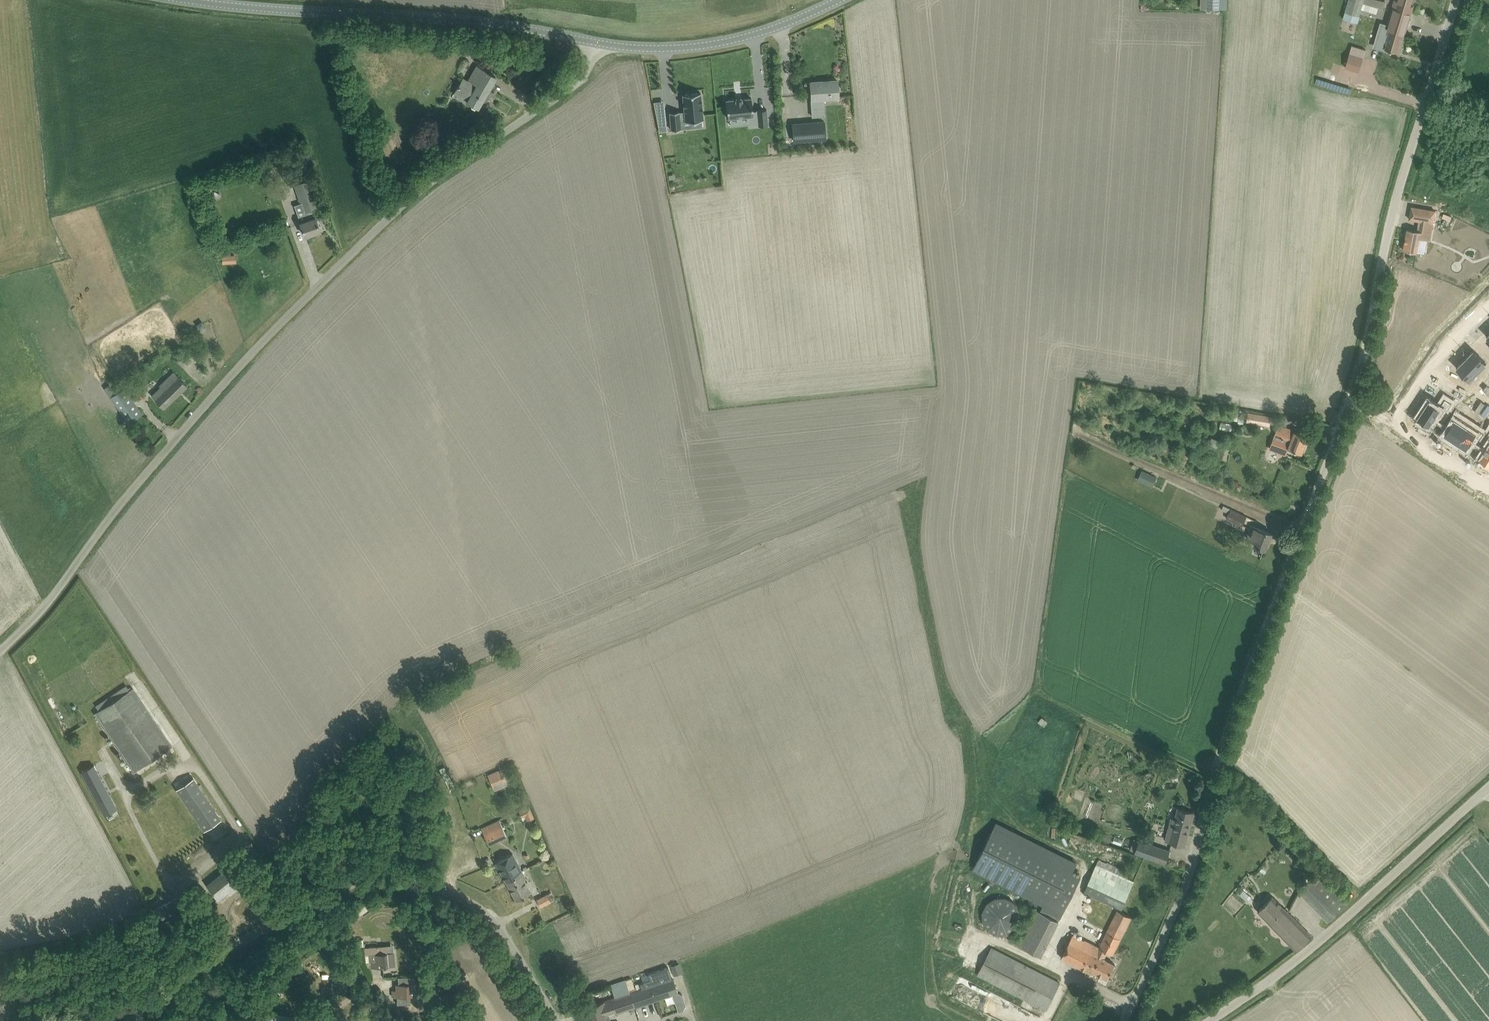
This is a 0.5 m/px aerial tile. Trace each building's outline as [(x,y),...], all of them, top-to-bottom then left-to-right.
[(1202,11),(1226,11),(1227,0),(1202,0),(1202,11)] [(1356,0),(1349,0),(1343,19),(1357,23),(1363,2),(1356,0)] [(1392,11),(1400,13),(1401,10),(1411,13),(1413,6),(1410,5),(1412,0),(1395,0),(1392,11)] [(1400,13),(1392,11),(1387,26),(1382,25),(1376,46),(1387,49),(1396,52),(1401,37),(1403,38),(1411,13),(1401,10),(1400,13)] [(1469,22),(1465,38),(1473,40),(1477,24),(1469,22)] [(1346,67),(1358,71),(1361,60),(1350,56),(1346,67)] [(468,101),(478,107),(496,76),(477,66),(468,81),(463,78),(455,91),(469,99),(468,101)] [(1317,70),(1313,83),(1324,86),(1327,73),(1317,70)] [(823,80),(810,82),(813,115),(823,115),(822,98),(839,97),(837,80),(827,81),(827,82),(823,82),(823,80)] [(680,111),(670,112),(672,129),(681,128),(681,121),(704,119),(701,92),(683,94),(685,112),(680,113),(680,111)] [(736,99),(726,100),(728,118),(749,116),(750,126),(759,125),(768,124),(767,108),(757,109),(757,111),(753,111),(751,97),(742,98),(736,99)] [(665,113),(656,114),(659,129),(666,129),(665,113)] [(826,138),(824,120),(791,122),(793,141),(826,138)] [(308,174),(294,179),(296,184),(295,184),(305,213),(305,212),(308,219),(300,222),(302,226),(305,235),(320,230),(316,217),(315,217),(313,210),(320,208),(317,198),(310,179),(308,174)] [(1409,219),(1421,221),(1433,223),(1435,210),(1412,206),(1409,219)] [(1404,249),(1417,252),(1419,238),(1430,240),(1433,223),(1421,221),(1420,231),(1408,229),(1404,249)] [(1465,252),(1462,264),(1472,267),(1476,255),(1465,252)] [(223,263),(231,263),(230,255),(222,255),(223,263)] [(1465,357),(1478,370),(1486,363),(1488,366),(1488,356),(1485,352),(1481,357),(1473,349),(1465,357)] [(1465,357),(1456,366),(1464,374),(1460,378),(1469,387),(1474,382),(1470,379),(1478,370),(1465,357)] [(152,395),(164,408),(187,386),(180,378),(174,371),(160,385),(161,386),(152,395)] [(111,383),(105,387),(130,422),(142,414),(124,388),(117,392),(111,383)] [(1428,400),(1418,416),(1429,424),(1436,414),(1441,418),(1451,402),(1445,398),(1439,407),(1428,400)] [(1450,424),(1444,433),(1454,440),(1467,421),(1451,410),(1444,421),(1450,424)] [(1248,412),(1246,422),(1270,426),(1270,424),(1271,416),(1248,412)] [(1467,421),(1454,440),(1465,447),(1471,438),(1476,442),(1483,431),(1467,421)] [(1279,424),(1270,448),(1286,454),(1289,447),(1302,452),(1308,435),(1287,427),(1279,424)] [(1480,457),(1488,463),(1488,431),(1481,442),(1487,446),(1480,457)] [(1209,445),(1217,448),(1220,441),(1211,438),(1209,445)] [(1157,477),(1143,470),(1138,480),(1152,487),(1157,477)] [(1229,513),(1227,518),(1242,525),(1246,516),(1231,509),(1229,513)] [(1254,545),(1266,549),(1272,532),(1252,525),(1247,538),(1256,541),(1254,545)] [(95,715),(132,769),(134,773),(173,748),(133,689),(95,715)] [(82,774),(104,816),(115,809),(93,768),(82,774)] [(501,770),(489,776),(494,786),(506,780),(501,770)] [(216,818),(192,775),(174,785),(198,828),(216,818)] [(533,817),(529,805),(519,809),(523,821),(533,817)] [(1166,840),(1185,845),(1194,812),(1179,808),(1176,819),(1172,818),(1166,840)] [(499,819),(481,828),(488,843),(506,835),(499,819)] [(997,821),(973,869),(1043,904),(1040,912),(1059,922),(1082,876),(1074,872),(1079,862),(997,821)] [(1140,839),(1135,851),(1165,862),(1170,850),(1140,839)] [(496,861),(506,880),(515,875),(514,874),(522,870),(512,853),(496,861)] [(1084,892),(1121,911),(1136,881),(1129,878),(1132,873),(1108,862),(1107,863),(1100,860),(1084,892)] [(506,880),(506,881),(516,900),(531,892),(524,879),(526,878),(522,870),(514,874),(515,875),(506,880)] [(208,888),(219,901),(232,890),(235,893),(242,887),(229,871),(208,888)] [(1300,890),(1329,921),(1346,904),(1317,874),(1300,890)] [(538,899),(542,907),(553,901),(549,893),(538,899)] [(1296,949),(1311,935),(1272,896),(1259,910),(1296,949)] [(984,911),(983,915),(983,918),(984,919),(986,924),(988,927),(990,929),(993,931),(996,933),(1000,934),(1003,934),(1006,933),(1010,932),(1013,930),(1015,928),(1017,926),(1018,924),(1019,921),(1020,917),(1020,914),(1020,912),(1018,909),(1017,906),(1016,904),(1014,902),(1011,900),(1010,899),(1006,898),(1003,897),(1001,897),(997,898),(993,899),(990,901),(988,903),(986,905),(985,908),(984,911)] [(357,909),(345,918),(348,924),(353,920),(361,915),(360,914),(357,909)] [(1016,944),(1041,957),(1059,922),(1037,910),(1022,938),(1019,936),(1016,944)] [(1061,957),(1092,973),(1093,971),(1108,978),(1115,963),(1104,958),(1107,951),(1113,954),(1132,917),(1118,910),(1099,947),(1073,934),(1061,957)] [(386,944),(364,946),(366,961),(370,961),(371,966),(395,964),(394,952),(387,953),(386,944)] [(977,974),(1046,1009),(1060,982),(992,947),(977,974)] [(342,950),(339,957),(345,960),(349,954),(342,950)] [(672,973),(680,972),(678,962),(670,964),(672,973)] [(333,985),(328,986),(329,992),(347,990),(346,978),(334,979),(332,979),(333,985)] [(673,978),(631,992),(635,1007),(672,994),(676,1004),(684,1001),(682,994),(677,991),(673,978)] [(586,1007),(590,1020),(611,1020),(609,1016),(635,1007),(631,992),(629,992),(626,981),(611,986),(614,997),(586,1007)] [(393,990),(393,996),(397,996),(398,1004),(410,1003),(410,995),(417,995),(416,983),(397,983),(397,990),(393,990)] [(351,1020),(369,1020),(369,1012),(355,1012),(355,1018),(351,1018),(351,1020)]
